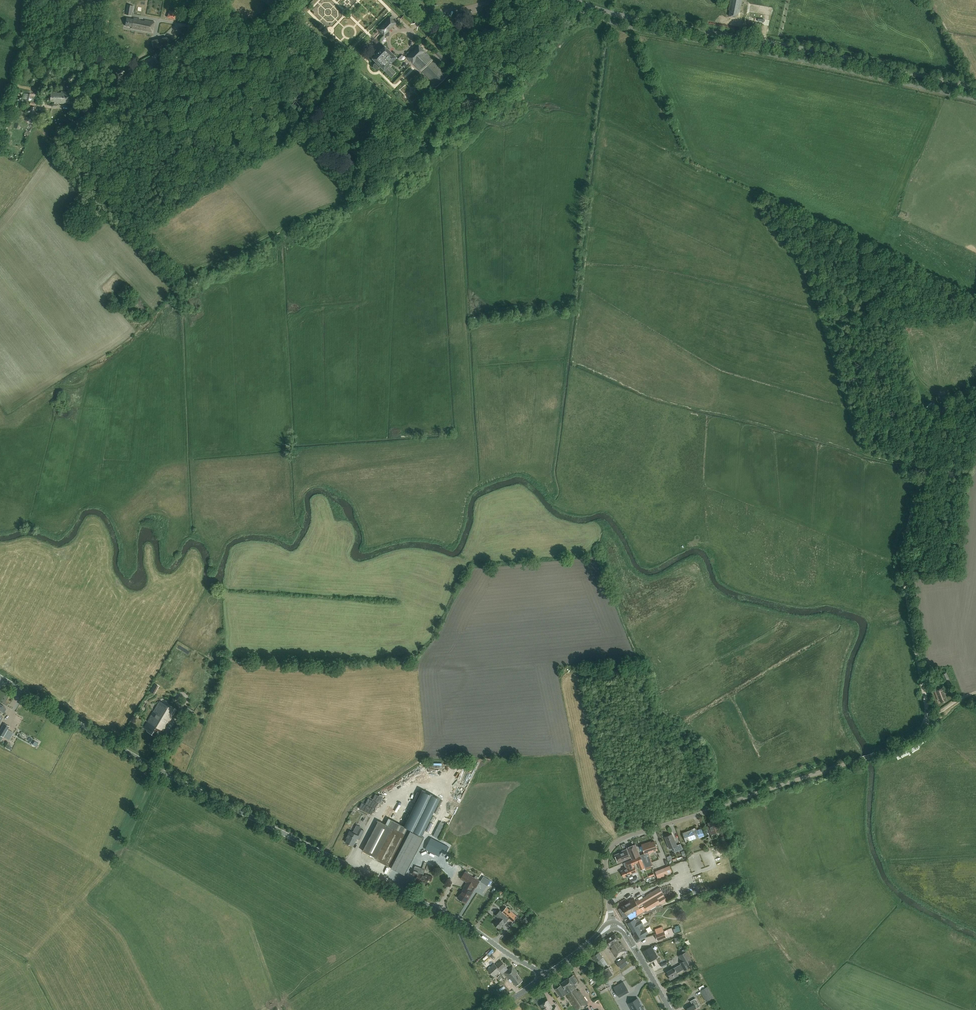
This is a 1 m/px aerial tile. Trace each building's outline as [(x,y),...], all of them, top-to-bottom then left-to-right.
[(730,10),(729,16),(738,17),(739,12),(740,12),(743,0),(730,0),(728,10),(730,10)] [(168,9),(166,16),(172,18),(174,11),(168,9)] [(378,29),(384,35),(397,21),(392,16),(378,29)] [(132,27),(132,29),(153,32),(154,22),(134,18),(134,19),(127,18),(125,26),(132,27)] [(166,35),(151,38),(152,46),(167,42),(166,35)] [(406,57),(435,86),(447,75),(418,45),(406,57)] [(373,67),(375,69),(377,69),(379,67),(389,76),(394,71),(391,67),(392,66),(390,64),(396,57),(384,46),(371,59),(375,63),(373,65),(373,67)] [(60,103),(60,104),(70,104),(70,93),(51,92),(50,102),(55,102),(55,104),(58,104),(58,103),(60,103)] [(73,101),(82,102),(82,93),(73,93),(73,101)] [(941,688),(936,690),(934,691),(938,700),(940,700),(941,702),(946,700),(942,688),(941,688)] [(160,737),(176,710),(160,701),(144,727),(147,729),(147,730),(156,736),(156,735),(160,737)] [(173,738),(177,733),(190,714),(185,711),(173,730),(170,736),(173,738)] [(7,725),(4,723),(0,730),(0,735),(1,736),(3,737),(10,726),(7,725)] [(423,836),(442,800),(424,790),(412,813),(404,826),(399,823),(392,819),(388,825),(379,820),(363,850),(377,858),(376,859),(405,874),(425,837),(423,836)] [(710,834),(720,831),(719,830),(716,820),(708,822),(709,827),(708,827),(710,833),(710,834)] [(439,838),(445,824),(440,821),(433,835),(439,838)] [(360,828),(361,827),(356,825),(353,832),(350,831),(347,838),(348,838),(346,842),(353,846),(356,838),(359,840),(363,830),(360,828)] [(697,831),(696,828),(683,833),(686,841),(699,837),(704,836),(702,829),(697,831)] [(720,830),(722,837),(721,837),(723,843),(728,841),(724,829),(720,830)] [(677,845),(673,836),(672,834),(664,837),(669,848),(673,847),(675,852),(683,849),(680,843),(677,845)] [(445,853),(448,847),(431,838),(425,849),(439,856),(441,851),(445,853)] [(649,843),(649,842),(642,845),(645,854),(648,852),(648,853),(657,850),(655,842),(649,843)] [(632,859),(640,856),(635,844),(627,848),(628,849),(615,855),(618,862),(631,857),(632,859)] [(647,860),(645,854),(642,855),(646,867),(651,866),(649,859),(647,860)] [(640,856),(624,863),(626,868),(622,870),(624,876),(628,875),(629,877),(633,876),(632,873),(636,872),(633,864),(638,862),(640,869),(645,867),(640,856)] [(424,869),(426,863),(424,862),(422,868),(415,866),(412,874),(417,876),(417,879),(427,882),(428,879),(431,880),(432,876),(425,874),(425,876),(423,875),(425,869),(424,869)] [(658,878),(665,876),(672,873),(669,866),(662,869),(655,872),(658,878)] [(467,874),(468,871),(466,870),(465,872),(461,878),(467,882),(464,887),(458,897),(466,902),(472,892),(470,890),(473,885),(475,887),(479,881),(476,879),(478,876),(476,875),(474,878),(467,874)] [(650,901),(643,904),(648,911),(660,904),(660,905),(667,901),(659,887),(646,895),(647,895),(650,901)] [(634,899),(622,906),(627,916),(631,914),(633,918),(636,917),(638,916),(643,914),(641,911),(644,910),(642,905),(643,904),(650,901),(647,895),(639,900),(639,899),(635,901),(634,899)] [(627,916),(622,906),(618,909),(623,918),(627,916)] [(517,916),(506,907),(502,912),(500,910),(496,915),(499,917),(494,924),(499,928),(504,923),(505,923),(509,919),(512,922),(517,916)] [(639,920),(638,918),(634,920),(633,919),(628,923),(634,934),(633,935),(637,942),(646,937),(645,935),(648,933),(645,928),(644,928),(642,925),(643,924),(640,919),(639,920)] [(655,934),(658,941),(667,937),(664,930),(655,934)] [(611,950),(616,957),(627,950),(622,943),(620,944),(618,940),(619,940),(615,934),(605,940),(609,946),(611,945),(613,949),(611,950)] [(650,961),(653,960),(652,959),(657,956),(651,946),(643,951),(649,961),(650,961)] [(687,951),(679,956),(683,962),(681,963),(682,964),(685,970),(689,968),(690,967),(689,965),(694,962),(687,951)] [(613,973),(599,952),(592,956),(596,962),(597,961),(605,974),(606,974),(608,977),(613,973)] [(500,973),(499,972),(506,966),(501,961),(496,965),(494,963),(492,961),(486,967),(488,969),(487,969),(491,973),(489,974),(494,978),(495,977),(495,978),(500,973)] [(523,980),(517,973),(518,972),(512,965),(504,972),(509,979),(510,978),(516,985),(519,983),(521,983),(522,981),(522,980),(523,980)] [(675,977),(678,975),(677,973),(681,971),(678,966),(674,969),(674,968),(667,971),(669,974),(668,975),(670,980),(675,977)] [(574,983),(577,981),(573,975),(560,984),(561,985),(556,989),(561,997),(566,994),(577,1009),(578,1009),(587,1003),(574,983)] [(628,991),(623,982),(614,987),(619,996),(628,991)] [(706,1001),(713,997),(707,987),(700,991),(706,1001)] [(696,1008),(700,1006),(695,998),(690,1001),(693,1005),(687,1008),(689,1009),(697,1009),(696,1008)] [(636,999),(629,1003),(633,1009),(644,1009),(641,1005),(640,1005),(636,999)] [(548,1000),(540,1005),(544,1009),(559,1009),(556,1006),(553,1008),(548,1000)]
